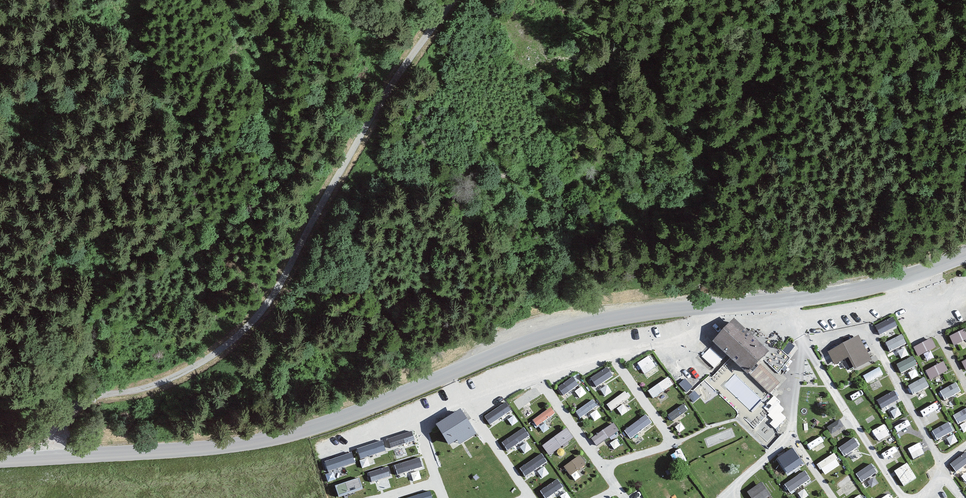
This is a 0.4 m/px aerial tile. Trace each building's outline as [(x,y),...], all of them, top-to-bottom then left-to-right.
[(894,315),(875,324),(880,334),(899,326),(894,315)] [(772,356),(736,322),(715,345),(768,395),(779,384),(761,368),(772,356)] [(965,338),(965,326),(950,334),(955,344),(965,338)] [(890,349),(907,343),(903,333),(886,339),(890,349)] [(919,355),(937,345),(931,336),(914,345),(919,355)] [(872,363),(858,339),(828,355),(834,367),(848,359),(855,372),(872,363)] [(714,365),(722,358),(710,346),(702,353),(714,365)] [(650,353),(637,361),(645,373),(657,365),(650,353)] [(914,355),(897,361),(900,371),(917,365),(914,355)] [(926,368),(931,378),(949,368),(944,359),(926,368)] [(597,386),(614,375),(608,364),(590,376),(597,386)] [(866,380),(884,374),(881,366),(863,373),(866,380)] [(557,385),(564,395),(580,385),(573,374),(557,385)] [(648,387),(652,396),(674,384),(670,376),(648,387)] [(912,391),(929,386),(926,376),(909,382),(912,391)] [(956,380),(940,389),(945,399),(962,389),(956,380)] [(608,403),(612,409),(630,395),(625,389),(608,403)] [(592,398),(576,409),(581,417),(597,406),(592,398)] [(778,422),(786,415),(772,398),(764,405),(778,422)] [(491,425),(513,410),(506,400),(484,414),(491,425)] [(673,419),(688,409),(684,402),(668,412),(673,419)] [(926,418),(939,410),(934,402),(921,409),(926,418)] [(551,404),(532,417),(537,425),(556,412),(551,404)] [(965,418),(965,407),(953,412),(957,422),(965,418)] [(631,437),(652,420),(646,412),(624,429),(631,437)] [(474,436),(461,413),(438,427),(449,446),(457,440),(460,445),(474,436)] [(827,425),(833,435),(844,427),(838,418),(827,425)] [(897,430),(910,424),(908,419),(895,424),(897,430)] [(937,438),(954,429),(949,420),(932,429),(937,438)] [(614,421),(592,437),(597,445),(620,430),(614,421)] [(872,428),(877,440),(890,434),(885,423),(872,428)] [(524,426),(502,439),(507,449),(530,435),(524,426)] [(550,454),(574,436),(567,426),(542,443),(550,454)] [(391,447),(415,439),(412,429),(388,437),(391,447)] [(854,436),(839,446),(845,454),(860,444),(854,436)] [(383,439),(357,447),(360,459),(387,451),(383,439)] [(913,458),(924,452),(919,441),(907,447),(913,458)] [(950,462),(957,470),(965,463),(965,450),(965,449),(950,462)] [(542,451),(519,466),(526,475),(548,461),(542,451)] [(825,473),(841,462),(833,451),(817,462),(825,473)] [(325,458),(328,469),(356,463),(353,452),(325,458)] [(580,453),(564,465),(571,475),(587,462),(580,453)] [(421,456),(395,462),(397,473),(423,467),(421,456)] [(894,470),(904,484),(917,475),(907,461),(894,470)] [(856,472),(862,480),(877,471),(871,462),(856,472)] [(368,470),(372,481),(391,475),(388,464),(368,470)] [(785,481),(791,491),(811,478),(805,468),(785,481)] [(840,488),(853,478),(848,473),(836,483),(840,488)] [(339,495),(363,487),(360,476),(335,484),(339,495)] [(540,485),(544,497),(563,491),(559,479),(540,485)] [(753,497),(765,497),(771,494),(762,480),(747,489),(753,497)] [(405,497),(434,497),(430,488),(404,497),(405,497)]
